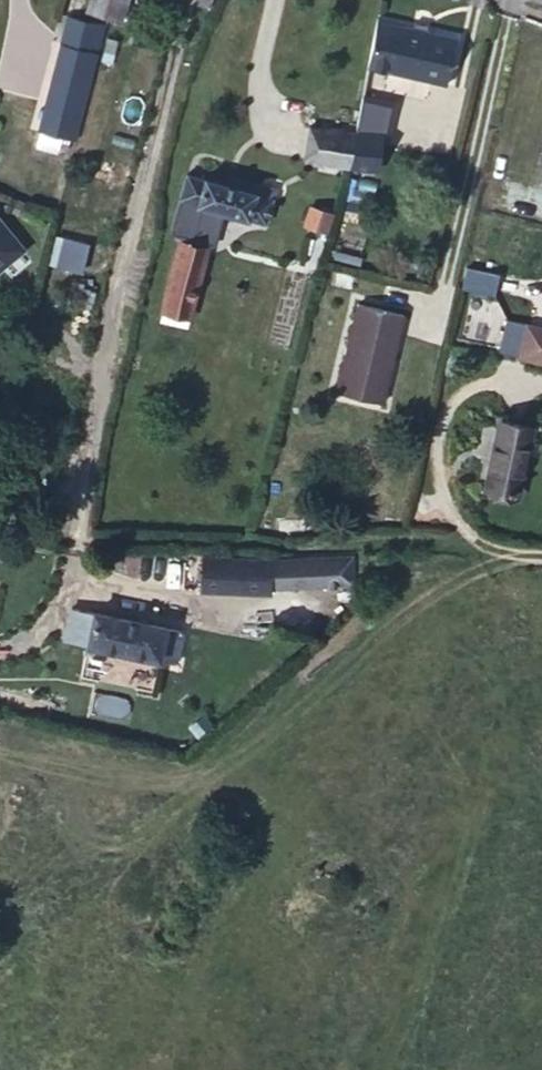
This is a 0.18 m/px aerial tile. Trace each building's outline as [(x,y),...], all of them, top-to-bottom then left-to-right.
[(99,13),(129,22),(136,0),(102,0),(99,13)] [(460,42),(405,29),(394,75),(449,88),(460,42)] [(118,66),(124,43),(111,40),(107,62),(118,66)] [(76,74),(95,80),(99,55),(83,50),(76,74)] [(352,127),(352,126),(312,118),(305,151),(344,159),(344,158),(352,127)] [(384,133),(352,126),(352,127),(344,158),(344,159),(377,166),(384,133)] [(35,132),(24,206),(55,211),(66,137),(35,132)] [(273,197),(190,174),(183,203),(266,225),(273,197)] [(302,227),(327,235),(334,215),(309,207),(302,227)] [(2,280),(22,227),(0,218),(0,279),(2,280)] [(55,238),(51,270),(86,274),(90,243),(55,238)] [(468,250),(462,290),(498,295),(504,255),(468,250)] [(207,261),(183,253),(165,322),(187,329),(207,261)] [(411,308),(364,298),(343,389),(392,401),(411,308)] [(520,354),(541,360),(541,330),(527,326),(520,354)] [(520,354),(519,361),(541,368),(541,360),(520,354)] [(518,420),(498,486),(529,495),(541,449),(541,427),(518,420)] [(354,555),(285,557),(285,588),(355,585),(354,555)] [(168,627),(98,617),(94,642),(180,653),(183,639),(168,636),(168,627)]
